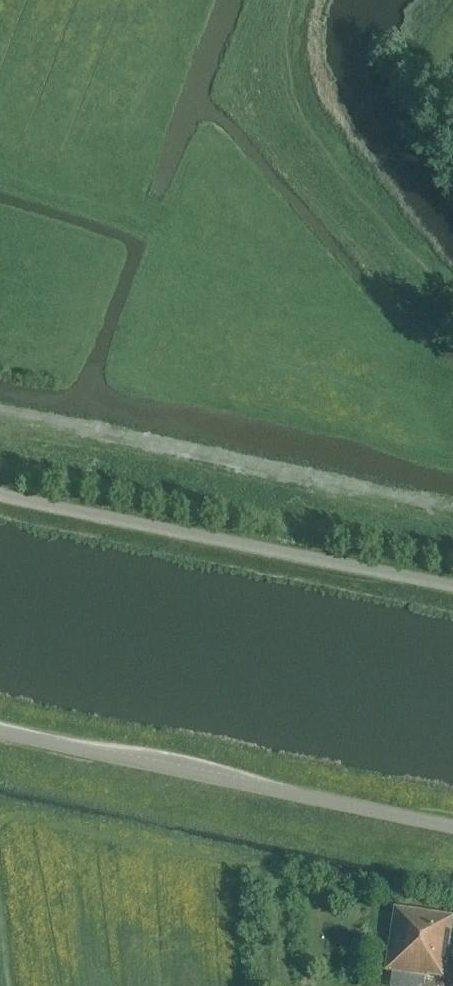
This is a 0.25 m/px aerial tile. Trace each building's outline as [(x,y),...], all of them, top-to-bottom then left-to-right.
[(428,979),(444,981),(452,918),(393,909),(385,973),(393,974),(392,985),(422,985),(423,978),(428,979)]
